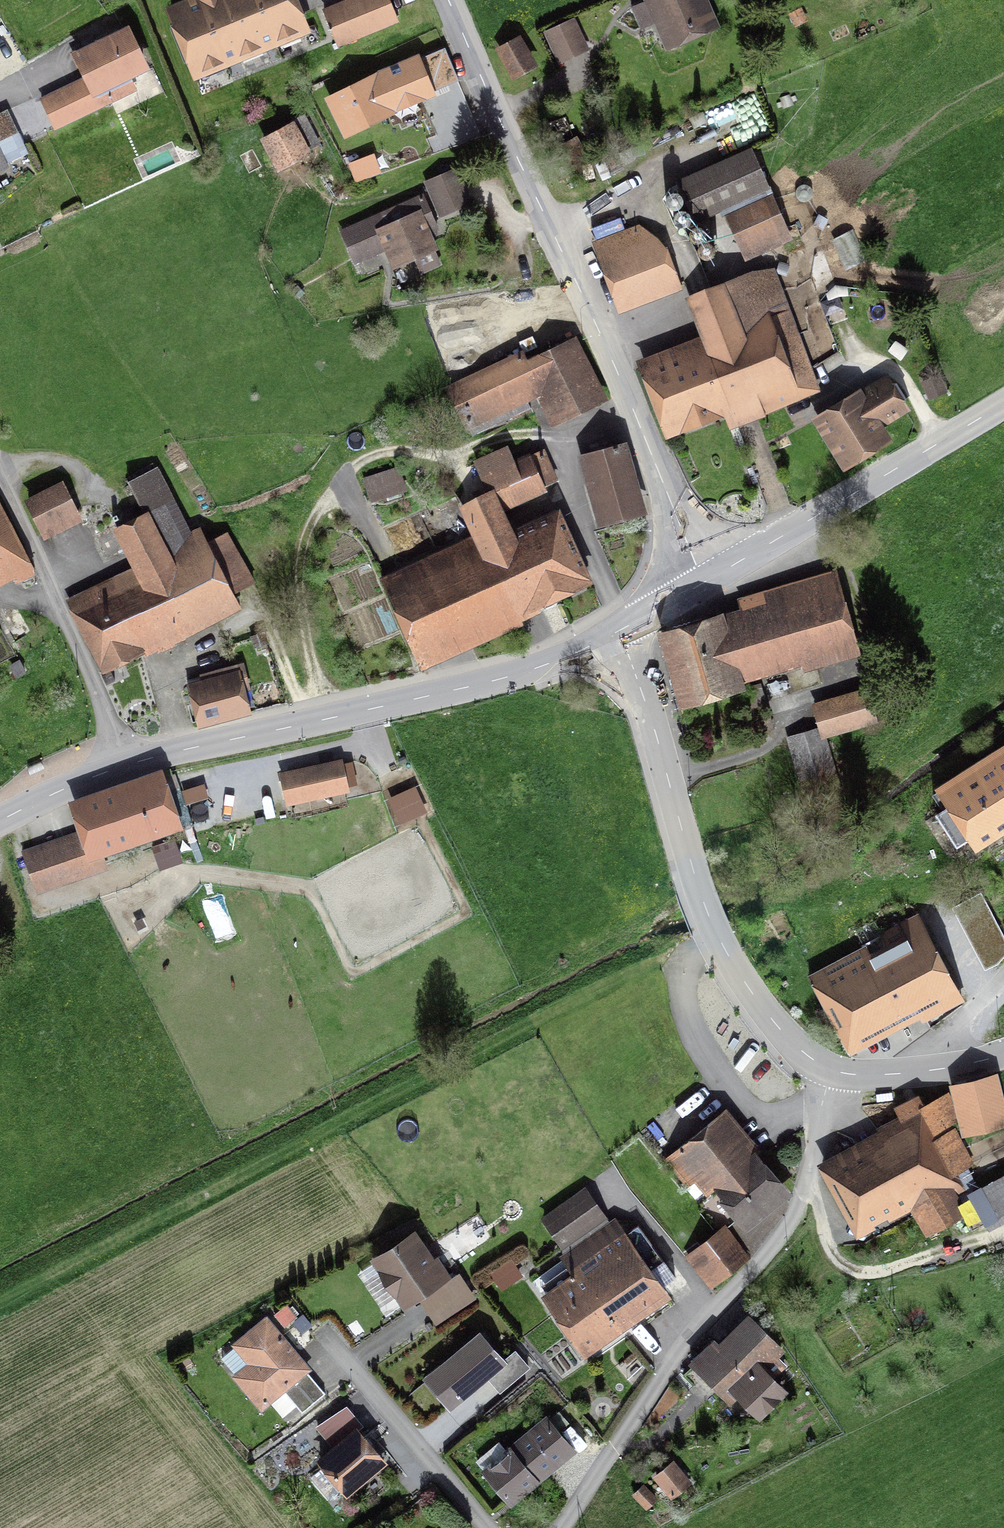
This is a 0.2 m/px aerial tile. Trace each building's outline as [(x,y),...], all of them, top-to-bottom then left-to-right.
[(312,28),(300,0),(169,0),(163,2),(171,21),(167,22),(182,59),(186,58),(194,76),(203,73),(205,77),(227,67),(226,63),(242,57),(243,59),(264,50),(263,48),(279,42),(283,50),(304,42),(301,33),(312,28)] [(399,20),(391,0),(339,0),(322,7),(338,45),(399,20)] [(712,24),(702,0),(650,0),(631,8),(640,27),(659,19),(669,42),(712,24)] [(793,27),(809,20),(802,6),(787,13),(793,27)] [(558,60),(587,48),(574,17),(545,29),(558,60)] [(129,20),(70,50),(82,74),(39,96),(56,129),(138,87),(132,74),(151,64),(129,20)] [(523,42),(504,53),(517,77),(536,67),(523,42)] [(419,50),(325,93),(344,135),(398,111),(398,109),(437,91),(435,88),(459,77),(444,44),(421,55),(419,50)] [(306,150),(291,123),(264,138),(278,164),(306,150)] [(695,219),(730,203),(749,245),(780,232),(767,202),(771,200),(750,153),(680,184),(695,219)] [(593,162),(600,180),(611,176),(603,158),(593,162)] [(358,184),(382,176),(376,159),(352,167),(358,184)] [(457,172),(429,185),(441,212),(469,200),(457,172)] [(423,195),(342,231),(355,262),(388,248),(395,264),(414,257),(421,273),(440,265),(427,233),(437,228),(423,195)] [(813,205),(812,212),(817,216),(824,217),(828,212),(829,205),(824,201),(817,200),(813,205)] [(823,229),(834,225),(832,217),(820,220),(823,229)] [(675,285),(660,242),(642,228),(598,242),(622,307),(675,285)] [(692,232),(690,238),(694,243),(700,245),(705,241),(707,235),(703,230),(697,228),(692,232)] [(703,259),(710,260),(715,256),(716,250),(712,245),(706,244),(700,248),(699,254),(703,259)] [(733,425),(815,389),(767,274),(755,276),(691,298),(709,349),(650,370),(671,427),(726,406),(733,425)] [(534,388),(553,425),(599,402),(570,346),(528,367),(522,356),(453,390),(475,435),(532,407),(525,392),(534,388)] [(880,439),(872,424),(903,406),(889,381),(824,420),(847,458),(880,439)] [(561,516),(513,538),(499,509),(543,489),(542,487),(556,480),(543,451),(515,463),(508,448),(475,463),(486,487),(489,494),(463,506),(483,551),(389,594),(416,652),(588,574),(561,516)] [(602,519),(644,507),(628,448),(586,459),(602,519)] [(370,501),(407,489),(399,465),(362,476),(370,501)] [(73,609),(99,661),(234,595),(232,592),(255,581),(231,532),(208,543),(204,534),(193,539),(158,468),(128,483),(145,518),(120,530),(142,575),(73,609)] [(30,507),(44,534),(80,516),(66,489),(30,507)] [(28,554),(0,500),(0,569),(28,554)] [(665,643),(680,698),(741,680),(738,670),(850,638),(833,575),(791,587),(796,605),(665,643)] [(13,679),(28,671),(20,658),(5,667),(13,679)] [(204,684),(190,687),(199,724),(244,712),(238,691),(247,689),(241,666),(202,676),(204,684)] [(841,799),(822,735),(874,720),(866,692),(816,707),(822,729),(787,739),(808,808),(841,799)] [(44,768),(41,760),(28,766),(31,773),(44,768)] [(1003,827),(1003,762),(948,796),(954,804),(937,814),(956,845),(973,835),(978,843),(1003,827)] [(339,765),(284,777),(289,800),(344,787),(339,765)] [(179,831),(190,827),(171,773),(77,806),(91,846),(37,865),(44,885),(99,866),(94,851),(176,822),(179,831)] [(400,823),(428,812),(416,784),(389,796),(400,823)] [(215,836),(227,844),(229,836),(223,832),(215,836)] [(151,846),(158,868),(182,860),(175,838),(151,846)] [(920,1016),(922,1021),(965,999),(919,912),(861,943),(862,945),(807,974),(850,1053),(920,1016)] [(133,921),(138,929),(146,925),(142,916),(133,921)] [(1003,1127),(1003,1105),(997,1075),(952,1085),(964,1136),(1003,1127)] [(955,1126),(958,1124),(948,1090),(926,1105),(918,1096),(896,1109),(908,1131),(835,1172),(864,1227),(910,1201),(928,1235),(964,1214),(954,1196),(966,1190),(958,1172),(974,1164),(955,1126)] [(689,1185),(703,1174),(748,1226),(784,1195),(717,1118),(668,1161),(689,1185)] [(974,1197),(988,1223),(1003,1214),(1003,1180),(974,1197)] [(563,1245),(604,1216),(584,1188),(543,1217),(563,1245)] [(585,1348),(667,1290),(618,1221),(537,1278),(585,1348)] [(740,1264),(715,1233),(686,1257),(711,1288),(740,1264)] [(435,1324),(476,1298),(460,1272),(452,1276),(439,1259),(432,1264),(415,1237),(358,1272),(385,1314),(417,1296),(435,1324)] [(273,1314),(284,1327),(298,1316),(287,1303),(273,1314)] [(714,1336),(688,1362),(731,1405),(738,1398),(760,1419),(789,1390),(777,1377),(789,1365),(780,1357),(786,1350),(748,1311),(719,1341),(714,1336)] [(283,1390),(302,1412),(325,1392),(308,1372),(312,1368),(265,1318),(234,1345),(256,1369),(240,1381),(262,1408),(283,1390)] [(504,1357),(480,1328),(421,1377),(450,1410),(488,1379),(500,1393),(531,1367),(515,1348),(504,1357)] [(343,1489),(347,1493),(384,1461),(357,1433),(363,1425),(346,1404),(317,1428),(335,1448),(320,1462),(325,1465),(310,1475),(331,1499),(343,1489)] [(485,1472),(510,1502),(573,1449),(548,1420),(485,1472)] [(671,1499),(692,1482),(673,1457),(651,1474),(671,1499)] [(631,1494),(646,1510),(658,1499),(643,1482),(631,1494)]
